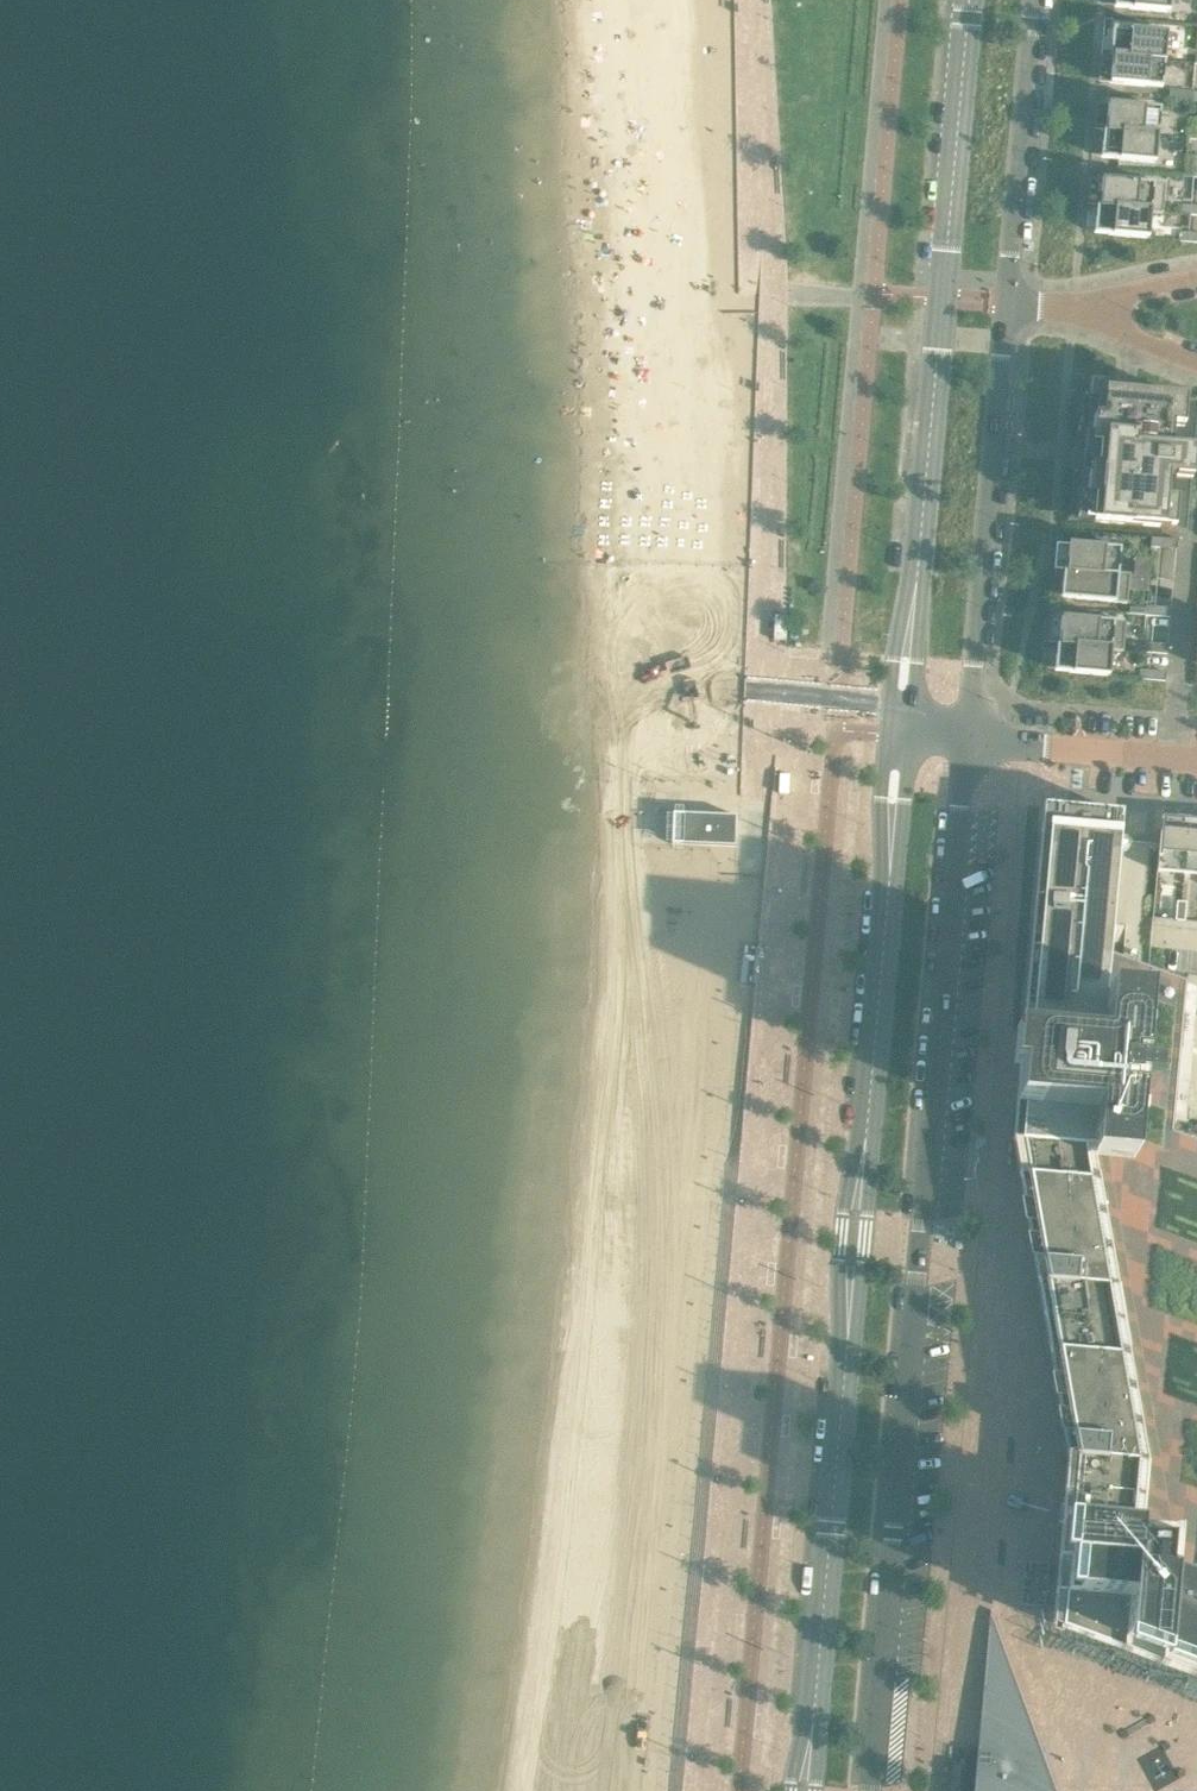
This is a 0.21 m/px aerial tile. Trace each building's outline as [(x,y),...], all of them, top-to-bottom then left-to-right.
[(1170,0),(1115,0),(1114,8),(1169,13),(1170,0)] [(1112,29),(1110,56),(1165,61),(1167,34),(1112,29)] [(1162,88),(1165,61),(1110,56),(1108,83),(1162,88)] [(1158,136),(1160,109),(1106,104),(1103,131),(1158,136)] [(1190,118),(1188,139),(1196,140),(1196,118),(1190,118)] [(1155,163),(1158,136),(1103,131),(1101,158),(1155,163)] [(1186,155),(1184,176),(1196,178),(1196,156),(1186,155)] [(1162,213),(1165,186),(1099,180),(1097,206),(1162,213)] [(1182,205),(1181,214),(1196,216),(1196,206),(1182,205)] [(1162,214),(1162,213),(1097,206),(1094,234),(1149,238),(1151,213),(1162,214)] [(1179,232),(1179,241),(1196,243),(1196,233),(1179,232)] [(1187,531),(1196,422),(1196,399),(1080,389),(1075,443),(1100,446),(1098,468),(1073,465),(1068,520),(1187,531)] [(1177,549),(1178,539),(1152,537),(1151,547),(1177,549)] [(1118,574),(1120,549),(1066,544),(1064,571),(1129,577),(1129,575),(1118,574)] [(1127,604),(1129,577),(1064,571),(1061,598),(1127,604)] [(1171,617),(1171,608),(1145,606),(1145,615),(1171,617)] [(1123,650),(1125,623),(1060,617),(1057,644),(1123,650)] [(1167,654),(1168,644),(1142,642),(1141,652),(1167,654)] [(1122,652),(1123,650),(1057,644),(1055,671),(1109,676),(1111,651),(1122,652)] [(1165,681),(1166,672),(1140,669),(1139,679),(1165,681)] [(1052,807),(1023,1139),(1086,1145),(1167,1153),(1169,1130),(1171,1131),(1178,1120),(1174,1118),(1186,982),(1187,981),(1141,964),(1122,957),(1109,952),(1110,944),(1112,924),(1119,841),(1122,813),(1066,808),(1052,807)] [(672,843),(672,844),(735,846),(736,816),(674,813),(672,843)] [(1160,844),(1157,871),(1184,873),(1189,819),(1188,819),(1162,817),(1160,844)] [(1184,873),(1196,875),(1196,820),(1190,819),(1189,819),(1184,873)] [(1177,901),(1176,911),(1185,912),(1186,902),(1181,902),(1177,901)] [(1176,911),(1175,920),(1185,921),(1185,912),(1176,911)] [(1185,1123),(1178,1120),(1171,1131),(1169,1130),(1167,1153),(1086,1145),(1023,1139),(991,1136),(1010,1278),(990,1609),(973,1790),(1196,1790),(1196,1127),(1185,1123)]
